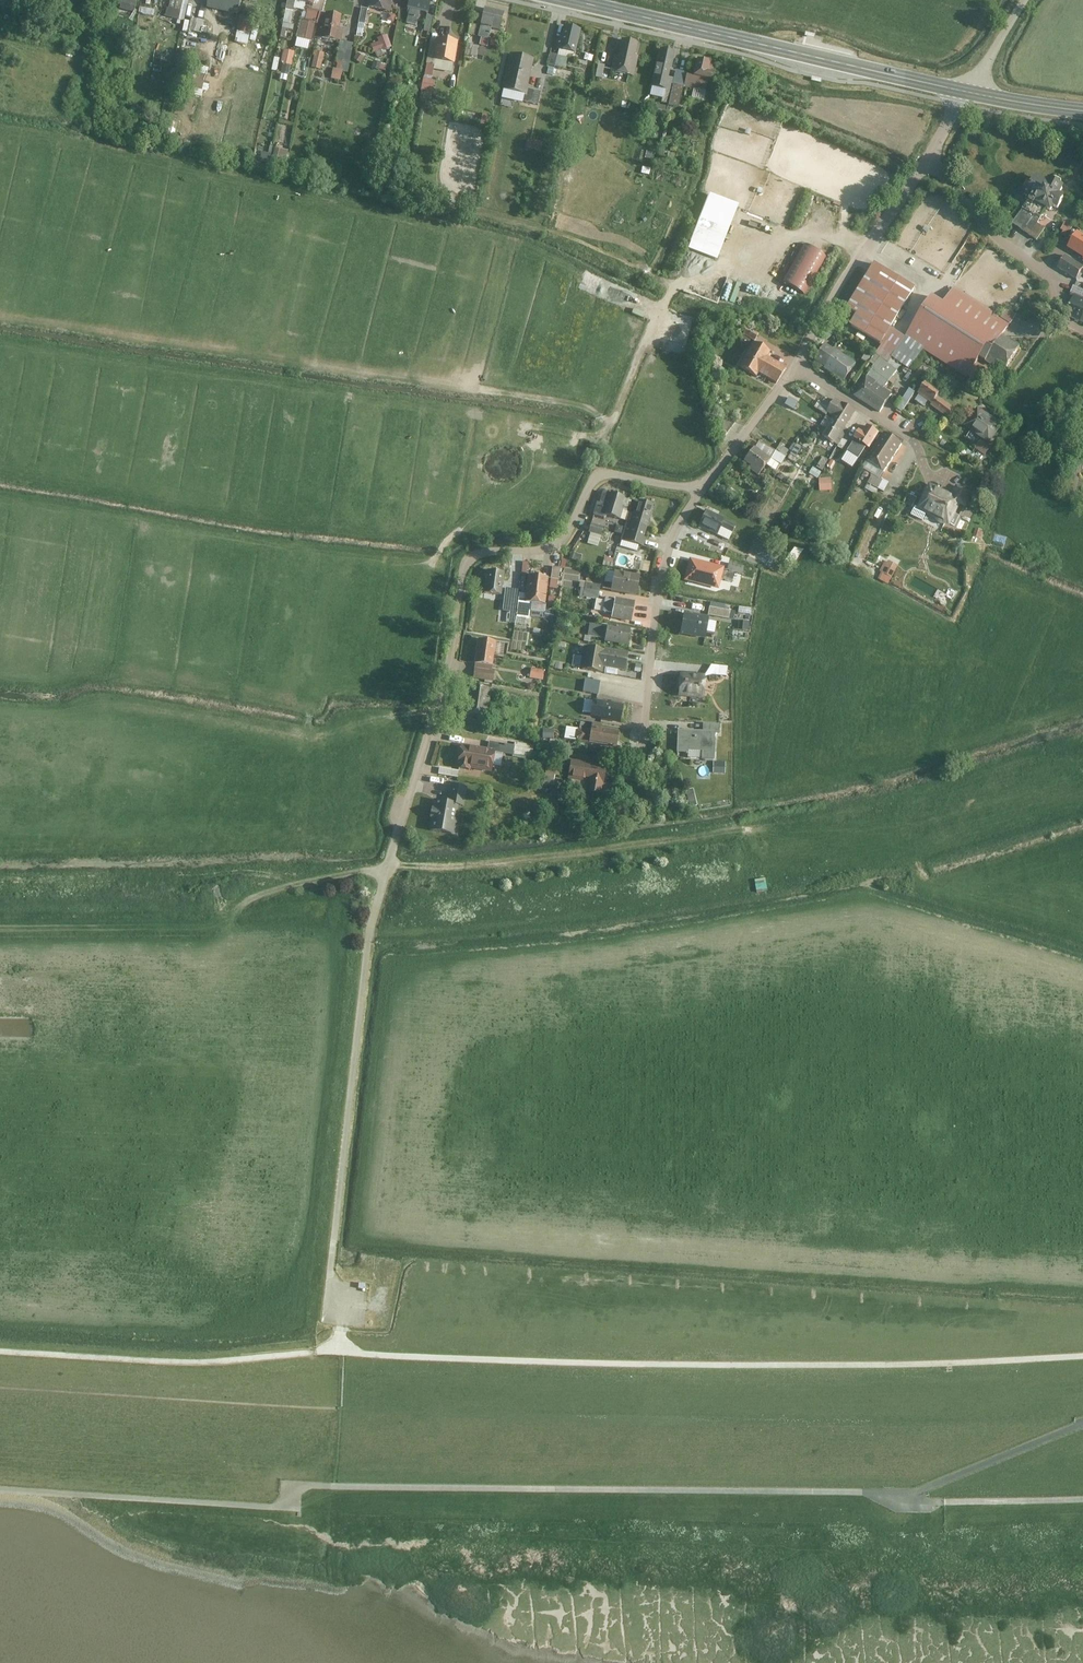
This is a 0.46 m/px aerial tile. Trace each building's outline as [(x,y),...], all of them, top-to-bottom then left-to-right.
[(163,16),(177,20),(182,0),(167,0),(163,16)] [(205,5),(237,13),(240,0),(206,0),(205,5)] [(368,7),(389,12),(392,0),(370,0),(368,7)] [(406,9),(408,9),(406,21),(416,23),(418,12),(427,14),(430,0),(408,0),(406,9)] [(367,10),(359,8),(357,24),(364,25),(367,10)] [(504,14),(481,9),(474,39),(485,42),(488,29),(500,32),(504,14)] [(340,18),(324,15),(322,26),(319,25),(317,38),(339,42),(341,30),(338,29),(340,18)] [(248,30),(250,19),(241,17),(239,28),(248,30)] [(432,18),(425,17),(422,31),(430,32),(432,18)] [(192,42),(201,43),(202,33),(204,33),(206,19),(191,18),(189,36),(193,36),(192,42)] [(302,22),(297,39),(309,42),(314,25),(302,22)] [(578,31),(561,28),(556,52),(573,55),(578,31)] [(378,43),(371,46),(374,54),(389,50),(385,37),(377,40),(378,43)] [(456,43),(433,40),(429,71),(452,74),(456,43)] [(352,46),(339,43),(335,63),(349,65),(352,46)] [(639,47),(618,43),(611,74),(633,79),(639,47)] [(467,55),(485,57),(486,47),(468,45),(467,55)] [(673,53),(658,50),(650,89),(665,92),(673,53)] [(295,53),(283,51),(280,64),(293,66),(295,53)] [(323,55),(314,53),(310,69),(319,71),(323,55)] [(363,58),(356,54),(353,60),(359,64),(363,58)] [(501,90),(524,95),(531,61),(508,56),(501,90)] [(709,66),(691,62),(689,75),(684,74),(681,88),(703,93),(709,66)] [(604,67),(597,66),(594,79),(601,80),(604,67)] [(342,72),(332,70),(330,79),(340,81),(342,72)] [(207,77),(196,74),(191,95),(202,98),(207,77)] [(433,82),(422,80),(421,92),(432,93),(433,82)] [(671,87),(667,107),(677,109),(681,89),(671,87)] [(542,145),(533,143),(531,153),(540,155),(542,145)] [(287,162),(289,150),(275,148),(273,159),(287,162)] [(653,152),(645,150),(644,159),(651,160),(653,152)] [(1048,187),(1034,180),(1026,195),(1036,201),(1029,213),(1043,221),(1050,209),(1056,212),(1062,200),(1056,197),(1060,190),(1060,184),(1054,181),(1050,184),(1048,187)] [(724,206),(719,220),(768,238),(773,224),(724,206)] [(1072,229),(1064,225),(1060,234),(1067,238),(1072,229)] [(1077,233),(1067,249),(1082,259),(1082,237),(1077,233)] [(804,245),(782,284),(804,296),(826,257),(804,245)] [(1063,258),(1055,271),(1073,282),(1076,277),(1082,281),(1082,271),(1063,258)] [(850,326),(880,346),(890,330),(914,293),(872,267),(846,309),(856,316),(850,326)] [(928,301),(905,339),(922,350),(967,378),(980,358),(1005,374),(1020,351),(1000,338),(1013,317),(1005,312),(1001,319),(954,289),(941,309),(928,301)] [(1063,318),(1082,327),(1082,301),(1072,296),(1063,318)] [(892,359),(905,339),(890,330),(880,346),(873,357),(887,366),(892,359)] [(755,339),(742,331),(736,340),(750,348),(755,339)] [(909,370),(922,350),(905,339),(892,359),(909,370)] [(812,359),(843,382),(855,366),(824,343),(812,359)] [(768,359),(750,348),(735,373),(753,384),(755,380),(774,390),(783,374),(765,364),(768,359)] [(852,398),(878,417),(892,399),(866,379),(852,398)] [(925,385),(915,399),(945,421),(951,413),(936,402),(940,396),(925,385)] [(897,408),(903,413),(918,393),(912,389),(897,408)] [(798,402),(785,396),(780,406),(792,413),(798,402)] [(843,406),(835,402),(827,415),(834,420),(833,422),(845,429),(856,413),(844,405),(843,406)] [(978,412),(964,430),(980,442),(974,450),(981,456),(1001,429),(978,412)] [(723,435),(736,439),(740,423),(728,419),(723,435)] [(845,429),(833,422),(823,438),(837,448),(848,431),(845,429)] [(859,433),(852,442),(854,443),(848,453),(858,460),(865,450),(869,453),(878,438),(865,429),(862,435),(859,433)] [(899,448),(882,437),(863,467),(881,478),(899,448)] [(759,443),(755,447),(770,458),(773,453),(759,443)] [(754,446),(742,463),(759,475),(771,459),(770,458),(755,447),(754,446)] [(825,456),(819,468),(825,471),(832,460),(825,456)] [(887,489),(869,478),(866,484),(884,495),(887,489)] [(830,480),(819,481),(819,493),(830,492),(830,480)] [(950,501),(926,491),(915,514),(948,529),(957,509),(964,512),(970,497),(955,490),(950,501)] [(616,522),(622,499),(597,493),(592,516),(616,522)] [(620,542),(642,548),(652,507),(630,502),(620,542)] [(733,526),(703,510),(694,527),(712,537),(714,532),(726,538),(733,526)] [(602,537),(604,529),(588,525),(586,533),(602,537)] [(751,552),(766,558),(772,544),(757,538),(751,552)] [(796,564),(804,551),(796,546),(788,559),(796,564)] [(721,569),(687,560),(681,582),(715,592),(721,569)] [(742,568),(726,563),(723,573),(739,577),(742,568)] [(895,569),(885,563),(879,573),(889,579),(895,569)] [(557,581),(559,569),(551,568),(549,580),(557,581)] [(499,599),(502,575),(483,572),(480,596),(499,599)] [(609,592),(635,597),(638,578),(612,574),(609,592)] [(545,607),(547,580),(526,578),(523,605),(545,607)] [(597,601),(599,587),(583,585),(581,599),(597,601)] [(611,614),(613,601),(604,600),(602,613),(611,614)] [(631,623),(633,604),(613,601),(611,614),(610,620),(631,623)] [(724,622),(726,611),(706,608),(705,618),(724,622)] [(705,618),(679,614),(676,635),(701,640),(705,618)] [(739,629),(750,630),(750,620),(740,620),(739,629)] [(627,647),(629,631),(606,627),(603,643),(627,647)] [(495,644),(475,641),(470,679),(492,682),(494,671),(491,671),(495,644)] [(582,668),(582,669),(602,673),(603,666),(602,666),(605,651),(590,648),(589,657),(584,656),(584,657),(582,668)] [(605,651),(602,666),(603,666),(605,667),(625,670),(628,654),(605,650),(605,651)] [(722,680),(723,670),(704,667),(703,677),(722,680)] [(543,672),(529,670),(528,680),(542,682),(543,672)] [(703,677),(673,673),(670,696),(700,700),(703,677)] [(490,691),(467,687),(463,716),(486,719),(490,691)] [(622,707),(602,704),(600,721),(619,723),(622,707)] [(616,749),(619,734),(601,731),(601,727),(590,725),(588,733),(586,744),(616,749)] [(701,734),(676,733),(676,753),(698,753),(698,760),(710,761),(711,734),(715,734),(715,728),(701,727),(701,734)] [(576,742),(578,731),(565,729),(563,740),(576,742)] [(552,730),(542,730),(542,738),(551,738),(552,730)] [(586,744),(588,733),(578,731),(576,742),(586,744)] [(488,741),(486,750),(493,751),(493,753),(501,754),(502,744),(488,741)] [(514,745),(502,744),(501,754),(531,759),(533,747),(514,744),(514,745)] [(486,750),(459,746),(455,769),(490,774),(493,753),(493,751),(486,750)] [(715,761),(715,772),(727,772),(727,761),(715,761)] [(605,768),(569,762),(567,781),(586,783),(585,794),(600,797),(605,768)] [(428,833),(452,836),(456,809),(462,810),(465,790),(448,787),(446,803),(432,802),(428,833)] [(758,892),(769,891),(767,878),(756,880),(758,892)]
